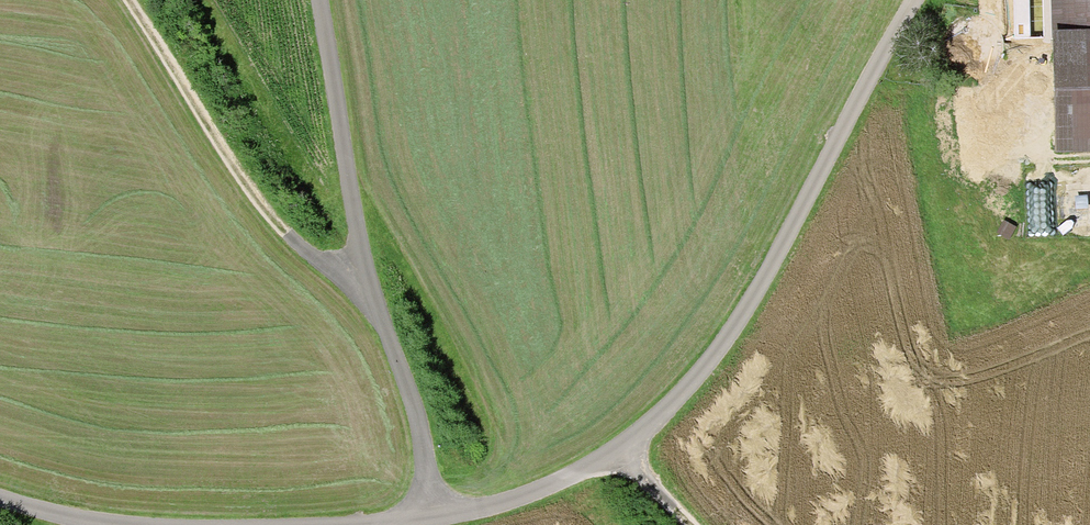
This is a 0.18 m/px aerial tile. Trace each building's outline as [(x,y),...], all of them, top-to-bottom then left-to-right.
[(1058,153),(1089,153),(1089,0),(1056,0),(1058,153)]
